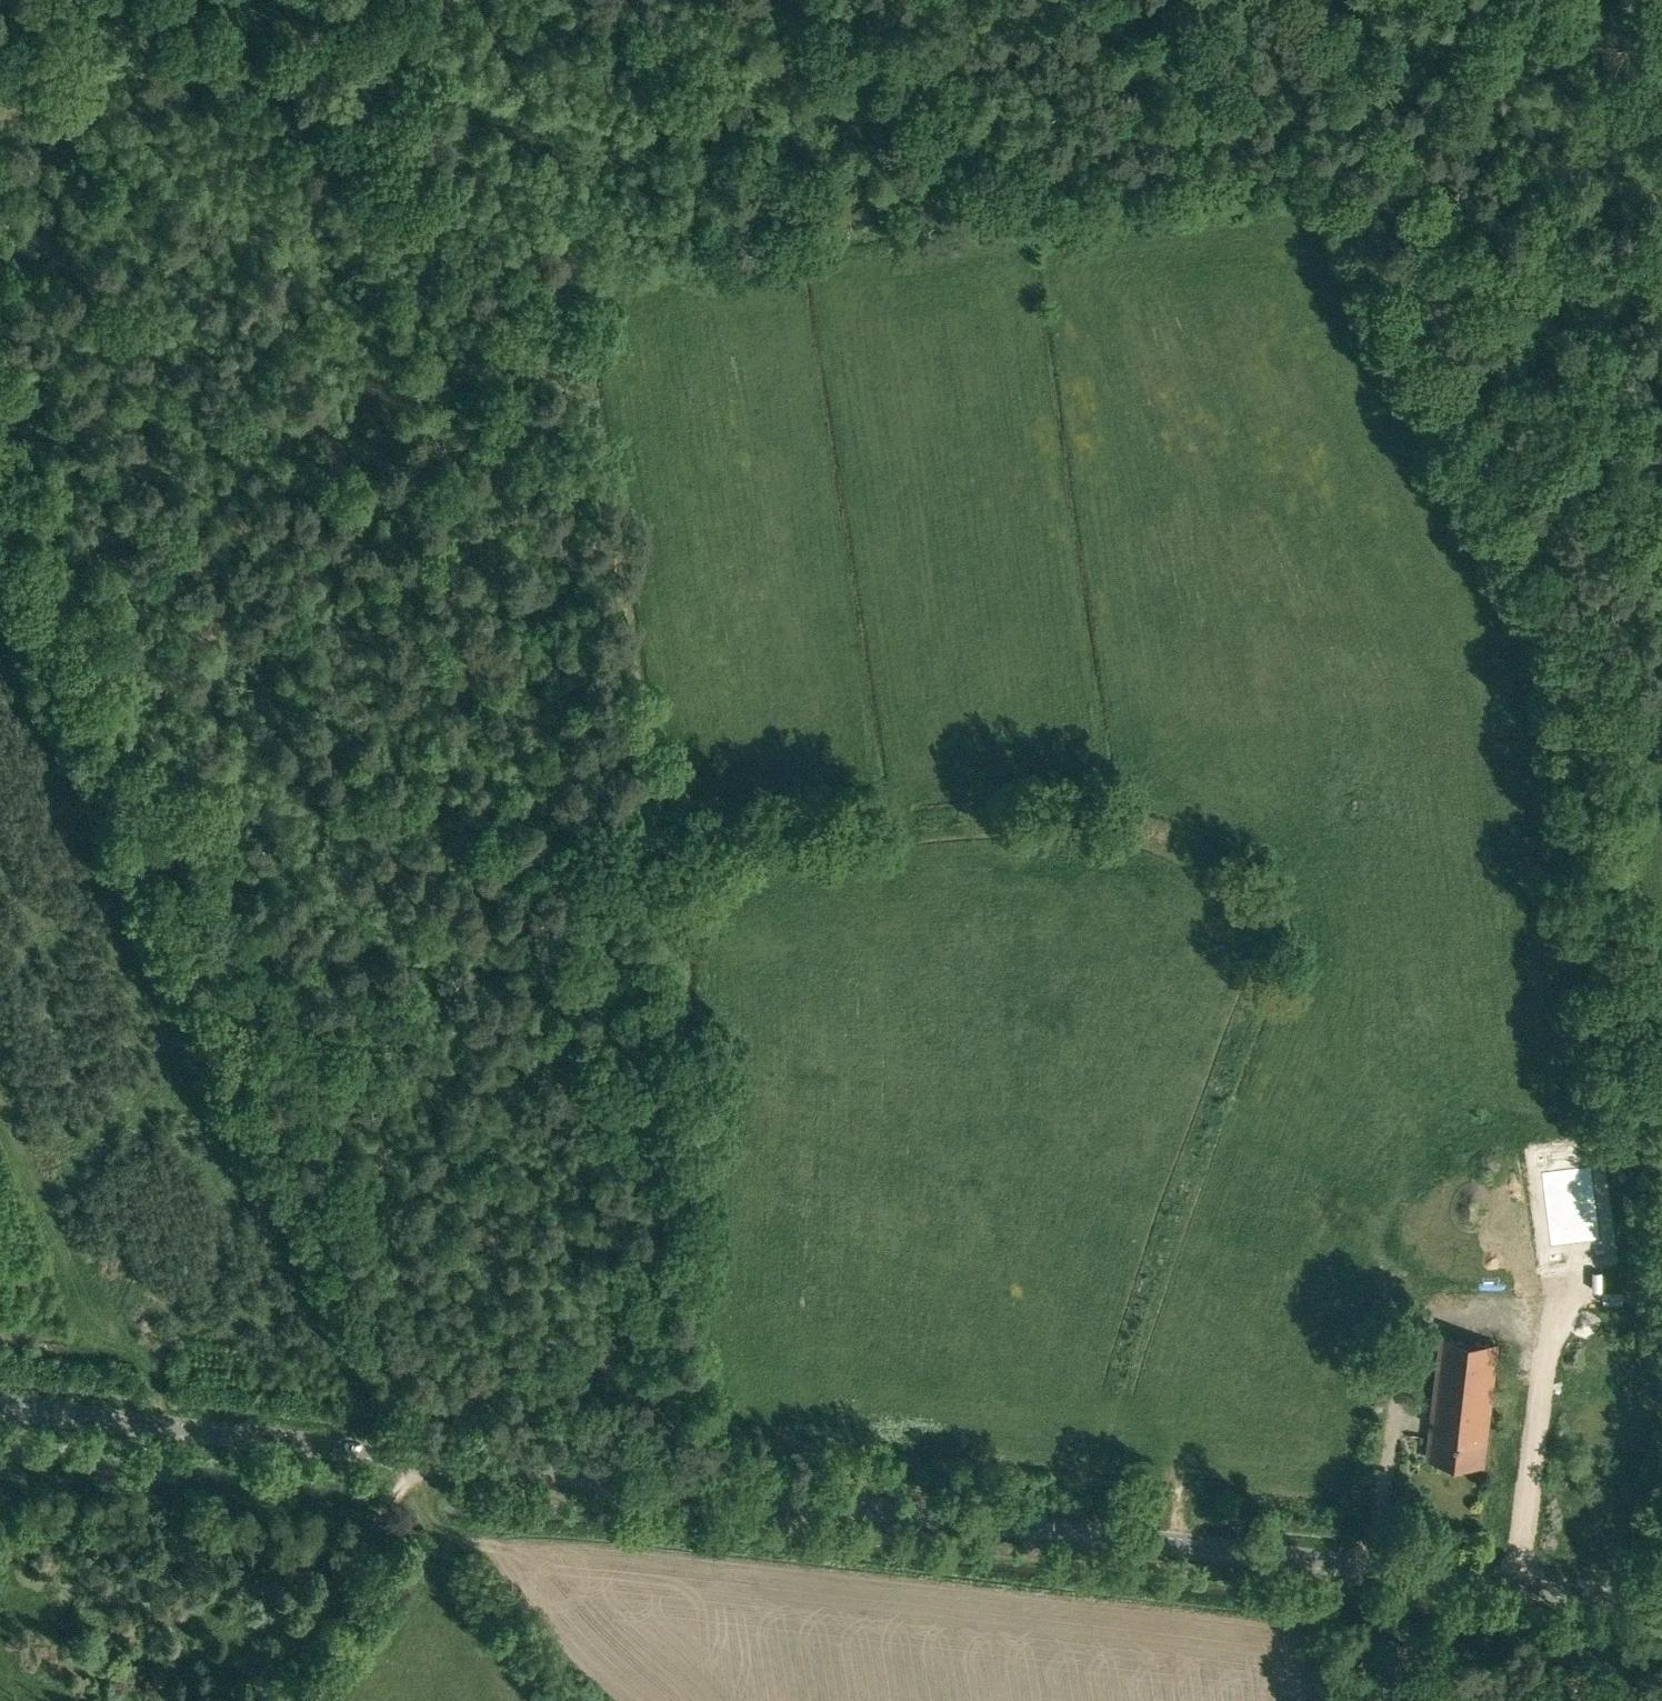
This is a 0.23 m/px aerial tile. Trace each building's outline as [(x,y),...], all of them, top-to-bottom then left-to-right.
[(1601,1239),(1592,1166),(1541,1172),(1550,1245),(1601,1239)] [(1497,1344),(1443,1338),(1429,1458),(1483,1464),(1497,1344)] [(1352,1489),(1351,1498),(1359,1499),(1360,1490),(1352,1489)]
